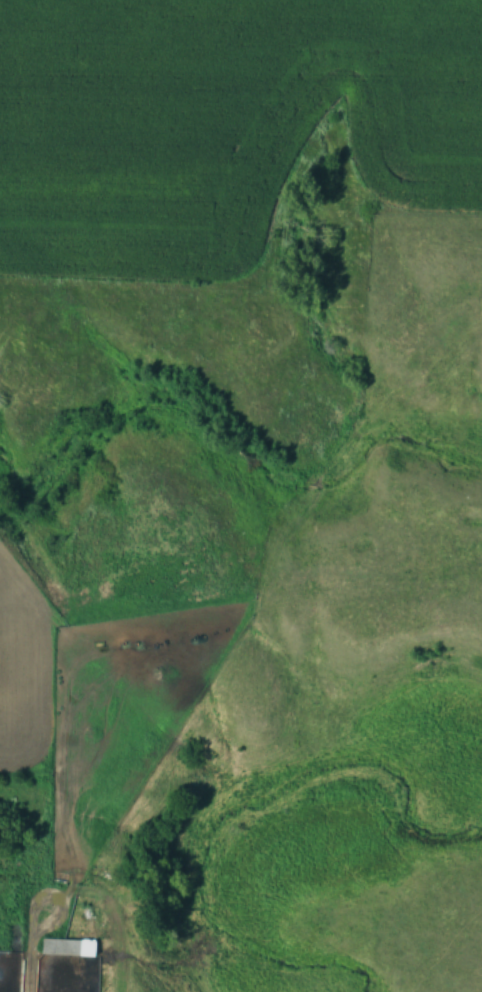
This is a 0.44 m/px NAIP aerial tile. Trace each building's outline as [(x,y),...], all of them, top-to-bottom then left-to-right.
[(40,957),(92,957),(92,941),(40,941),(40,957)]
